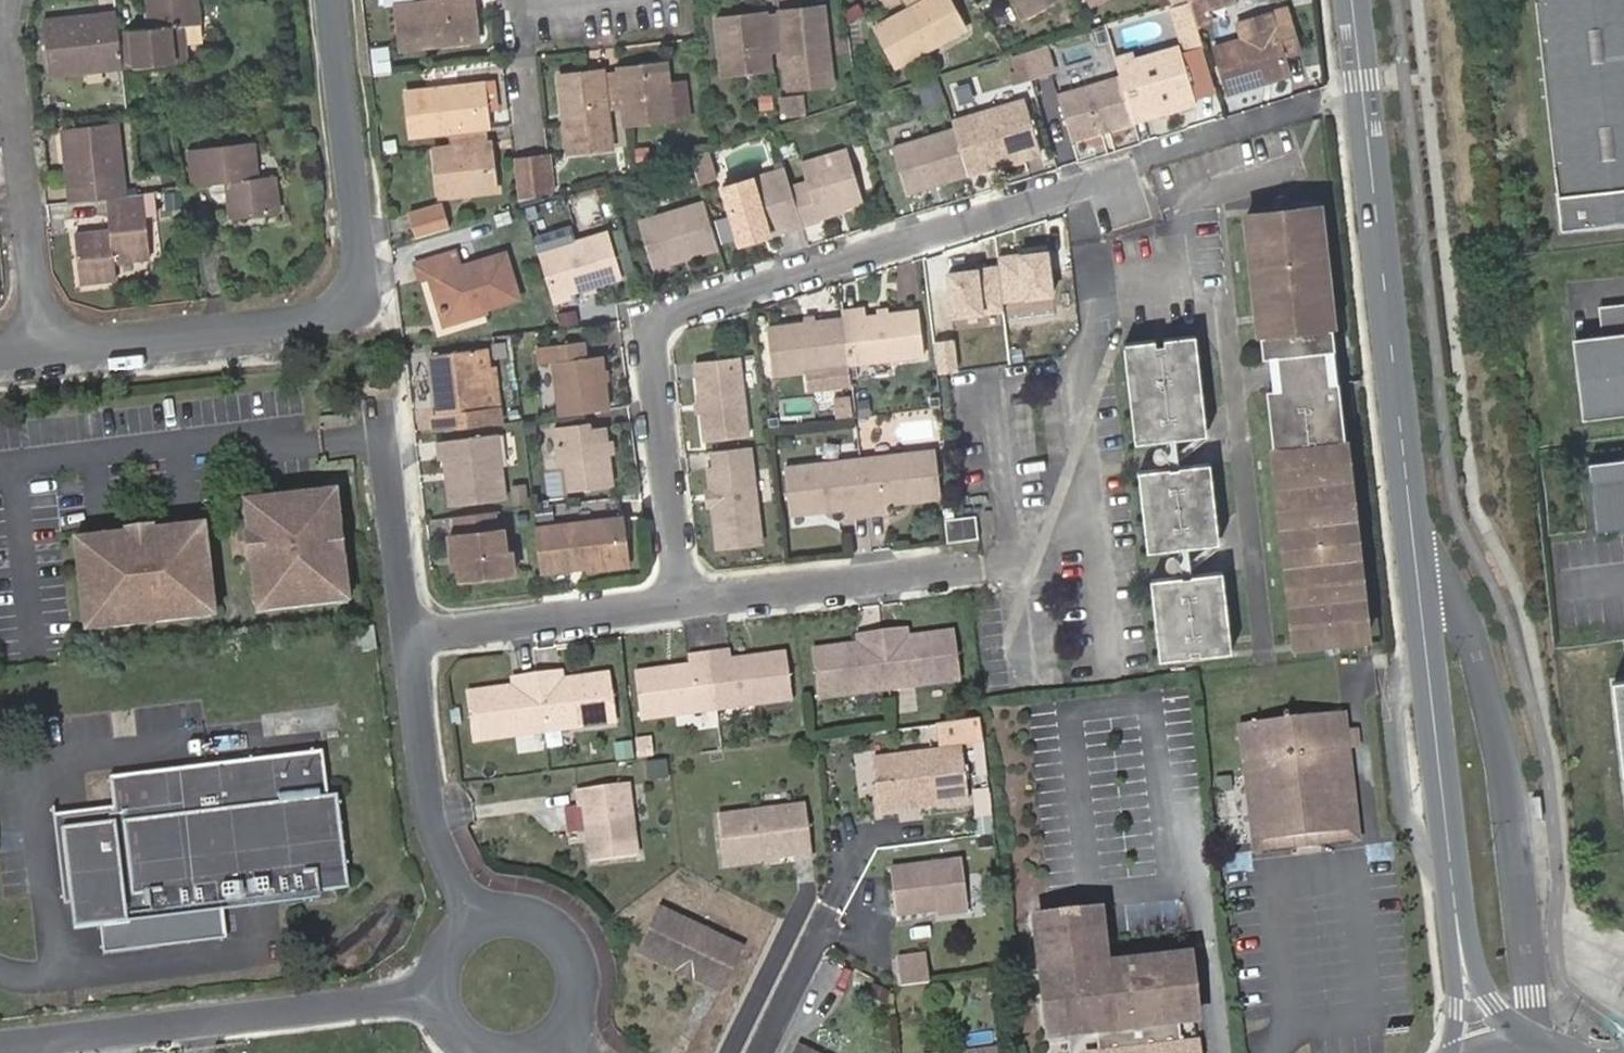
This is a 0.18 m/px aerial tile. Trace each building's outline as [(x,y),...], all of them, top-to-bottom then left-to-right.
[(198,24),(195,0),(149,0),(151,27),(118,29),(123,65),(123,67),(185,61),(181,27),(198,24)] [(470,35),(467,14),(477,13),(475,0),(394,0),(400,45),(470,35)] [(737,24),(735,8),(712,10),(718,68),(768,64),(767,45),(781,44),(786,82),(831,79),(823,7),(800,9),(798,0),(776,3),(777,7),(762,9),(764,22),(737,24)] [(823,7),(822,0),(801,0),(798,0),(800,9),(823,7)] [(873,13),(895,54),(957,21),(947,0),(896,0),(873,13)] [(957,21),(967,16),(958,0),(947,0),(957,21)] [(1190,10),(1203,6),(1201,0),(1187,0),(1190,10)] [(1560,231),(1623,224),(1623,0),(1535,0),(1560,231)] [(1261,67),(1288,60),(1285,51),(1299,47),(1286,4),(1272,9),(1276,18),(1212,37),(1228,84),(1263,74),(1261,67)] [(761,5),(735,8),(737,24),(764,22),(762,9),(761,5)] [(48,73),(123,65),(118,29),(116,10),(76,15),(77,21),(66,24),(65,15),(40,18),(48,73)] [(467,14),(470,35),(479,34),(477,13),(467,14)] [(76,15),(65,15),(66,24),(77,21),(76,15)] [(1037,30),(1015,37),(1026,72),(1048,65),(1037,30)] [(1115,66),(1129,111),(1192,92),(1173,32),(1128,47),(1127,40),(1109,46),(1115,66)] [(390,65),(387,47),(373,50),(376,67),(390,65)] [(585,75),(561,78),(569,149),(613,143),(608,104),(623,101),(625,119),(675,114),(670,78),(668,57),(644,60),(645,74),(621,77),(620,66),(604,69),(603,65),(585,67),(585,75)] [(645,74),(644,60),(619,63),(620,66),(621,77),(645,74)] [(1290,66),(1288,60),(1261,67),(1263,74),(1290,66)] [(1064,129),(1129,111),(1115,66),(1051,84),(1064,129)] [(560,70),(561,78),(585,75),(585,67),(560,70)] [(484,74),(488,101),(497,104),(493,73),(484,74)] [(484,74),(476,75),(478,103),(488,101),(484,74)] [(478,103),(476,75),(406,83),(411,128),(450,124),(452,141),(435,143),(440,192),(496,185),(494,159),(480,160),(477,138),(487,136),(485,121),(490,120),(488,101),(478,103)] [(688,76),(670,78),(675,114),(692,113),(688,76)] [(803,89),(781,91),(783,110),(805,107),(803,89)] [(1020,89),(948,111),(950,120),(964,165),(990,157),(1017,148),(1037,142),(1020,89)] [(964,165),(950,120),(889,137),(903,185),(964,165)] [(108,198),(126,195),(118,123),(62,129),(66,153),(74,152),(75,162),(66,164),(71,202),(108,198)] [(480,160),(494,159),(491,136),(487,136),(477,138),(480,160)] [(257,141),(193,147),(197,184),(216,183),(230,183),(232,200),(234,217),(281,210),(278,177),(261,177),(257,141)] [(648,143),(635,144),(637,156),(650,155),(648,143)] [(787,181),(798,219),(815,215),(813,208),(836,202),(856,196),(840,144),(795,158),(800,178),(787,181)] [(1019,155),(1017,148),(990,157),(993,162),(1019,155)] [(546,151),(539,152),(544,188),(554,185),(550,151),(546,151)] [(66,153),(66,164),(75,162),(74,152),(66,153)] [(544,188),(539,152),(515,155),(520,194),(544,188)] [(787,181),(781,162),(718,181),(736,239),(798,219),(787,181)] [(232,200),(230,183),(216,183),(218,194),(225,201),(232,200)] [(143,193),(146,216),(157,215),(155,192),(143,193)] [(146,216),(143,193),(126,195),(108,198),(112,232),(76,236),(82,284),(117,279),(116,261),(150,257),(146,216)] [(714,242),(700,197),(636,216),(652,266),(667,263),(665,257),(714,242)] [(410,209),(418,232),(451,222),(444,198),(410,209)] [(813,208),(815,215),(838,208),(836,202),(813,208)] [(1281,459),(1275,461),(1295,637),(1366,629),(1337,374),(1329,374),(1324,342),(1333,341),(1317,202),(1288,205),(1289,212),(1278,213),(1277,206),(1246,210),(1263,350),(1276,348),(1280,381),(1281,390),(1278,391),(1276,394),(1275,397),(1275,399),(1275,405),(1274,411),(1281,459)] [(1289,212),(1288,205),(1277,206),(1278,213),(1289,212)] [(551,240),(534,245),(550,297),(570,292),(567,284),(579,281),(592,278),(621,270),(606,224),(577,232),(551,240)] [(449,317),(487,306),(521,297),(505,250),(463,263),(458,247),(416,260),(422,278),(430,275),(434,273),(449,317)] [(1047,249),(996,256),(1002,302),(1053,296),(1047,249)] [(993,264),(942,270),(948,317),(999,310),(993,264)] [(488,311),(487,306),(449,317),(434,273),(430,275),(446,322),(488,311)] [(593,284),(592,278),(579,281),(581,287),(593,284)] [(839,312),(845,358),(919,348),(914,302),(887,305),(875,307),(860,308),(859,299),(838,302),(839,312)] [(1623,412),(1623,301),(1598,304),(1601,333),(1570,336),(1579,417),(1623,412)] [(790,310),(791,316),(818,314),(817,307),(790,310)] [(847,377),(845,358),(839,312),(818,314),(791,316),(766,319),(770,367),(802,363),(804,383),(847,377)] [(1173,424),(1174,431),(1204,428),(1193,330),(1162,334),(1163,339),(1153,340),(1153,335),(1122,338),(1133,436),(1164,433),(1163,426),(1173,424)] [(556,411),(606,404),(598,350),(582,354),(580,335),(547,339),(549,355),(556,411)] [(507,348),(506,337),(492,339),(494,350),(507,348)] [(549,355),(547,339),(534,341),(535,356),(549,355)] [(487,342),(477,344),(483,401),(499,400),(496,362),(490,362),(487,342)] [(435,408),(436,426),(501,418),(499,400),(483,401),(477,344),(434,349),(440,407),(435,408)] [(737,350),(725,351),(728,365),(738,364),(737,350)] [(694,355),(698,397),(700,406),(703,436),(746,431),(738,364),(728,365),(725,351),(694,355)] [(1266,383),(1275,461),(1281,459),(1274,411),(1275,405),(1275,399),(1275,397),(1276,394),(1278,391),(1281,390),(1280,381),(1266,383)] [(847,388),(831,390),(833,410),(849,408),(847,388)] [(533,415),(522,416),(524,427),(535,426),(533,415)] [(605,454),(603,438),(601,424),(579,428),(578,419),(550,424),(556,465),(563,464),(565,488),(609,483),(605,454)] [(1178,468),(1178,460),(1174,431),(1173,424),(1163,426),(1164,433),(1167,462),(1168,469),(1178,468)] [(454,476),(449,476),(452,504),(508,496),(499,429),(439,437),(442,457),(447,455),(451,453),(454,476)] [(610,438),(603,438),(605,454),(611,455),(610,438)] [(856,451),(863,508),(883,506),(882,496),(881,489),(906,486),(907,493),(936,489),(930,440),(856,451)] [(747,442),(709,445),(711,461),(705,464),(708,486),(710,501),(715,544),(759,539),(747,442)] [(842,510),(863,508),(856,451),(813,457),(781,462),(786,509),(814,506),(813,498),(840,495),(841,503),(842,510)] [(1186,532),(1187,541),(1217,537),(1208,456),(1178,460),(1178,468),(1168,469),(1167,462),(1136,466),(1146,545),(1176,542),(1175,534),(1186,532)] [(1591,529),(1623,525),(1623,456),(1582,461),(1591,529)] [(527,497),(525,479),(511,480),(513,498),(527,497)] [(882,496),(907,493),(906,486),(881,489),(882,496)] [(627,560),(620,490),(612,491),(620,555),(584,559),(585,565),(627,560)] [(533,521),(538,564),(584,559),(620,555),(612,491),(577,495),(579,515),(533,521)] [(334,493),(328,494),(330,513),(336,512),(334,493)] [(328,494),(251,503),(253,522),(247,523),(255,588),(261,587),(264,612),(341,602),(338,577),(344,577),(336,512),(330,513),(328,494)] [(813,498),(814,506),(841,503),(840,495),(813,498)] [(251,503),(245,504),(247,523),(253,522),(251,503)] [(494,505),(456,509),(458,525),(453,525),(454,540),(461,547),(462,561),(464,574),(516,567),(513,543),(507,543),(504,519),(496,519),(494,505)] [(202,529),(178,532),(179,538),(203,535),(202,529)] [(101,548),(76,551),(86,628),(110,625),(111,631),(190,621),(189,615),(213,612),(203,535),(179,538),(178,532),(99,542),(101,548)] [(1191,574),(1190,568),(1187,541),(1186,532),(1175,534),(1176,542),(1179,569),(1180,575),(1191,574)] [(461,547),(454,540),(451,540),(453,562),(462,561),(461,547)] [(99,542),(75,545),(76,551),(101,548),(99,542)] [(1220,564),(1190,568),(1191,574),(1180,575),(1179,569),(1149,573),(1158,655),(1189,650),(1188,645),(1199,644),(1200,649),(1230,645),(1220,564)] [(347,601),(344,577),(338,577),(341,602),(347,601)] [(261,587),(255,588),(258,612),(264,612),(261,587)] [(213,612),(189,615),(190,621),(214,618),(213,612)] [(879,624),(885,683),(956,674),(949,623),(905,629),(897,630),(896,621),(879,624)] [(897,630),(905,629),(904,621),(896,621),(897,630)] [(816,691),(885,683),(879,624),(861,627),(862,635),(855,636),(808,642),(816,691)] [(110,625),(86,628),(87,634),(111,631),(110,625)] [(377,649),(374,626),(361,627),(363,651),(377,649)] [(853,627),(855,636),(862,635),(861,627),(853,627)] [(724,646),(704,648),(711,707),(788,696),(782,647),(751,651),(752,657),(725,660),(725,654),(724,646)] [(711,707),(704,648),(682,650),(683,660),(684,666),(656,669),(656,664),(629,667),(637,717),(711,707)] [(751,651),(725,654),(725,660),(752,657),(751,651)] [(684,666),(683,660),(656,664),(656,669),(684,666)] [(556,669),(549,670),(550,678),(558,677),(556,669)] [(549,670),(533,673),(540,731),(610,722),(604,672),(604,671),(558,677),(550,678),(549,670)] [(540,731),(533,673),(514,675),(515,685),(507,685),(463,690),(469,742),(540,731)] [(515,685),(514,675),(505,677),(507,685),(515,685)] [(1609,682),(1623,823),(1623,681),(1609,682)] [(1343,709),(1240,721),(1246,770),(1253,769),(1262,836),(1295,832),(1297,842),(1306,841),(1315,840),(1315,829),(1349,826),(1341,758),(1349,757),(1347,743),(1346,726),(1343,709)] [(1356,725),(1346,726),(1347,743),(1358,742),(1356,725)] [(872,755),(878,807),(967,795),(961,743),(872,755)] [(628,757),(626,744),(612,746),(613,759),(628,757)] [(323,748),(306,750),(307,756),(324,754),(323,748)] [(306,750),(110,773),(113,804),(115,819),(62,826),(71,899),(74,925),(100,922),(103,951),(159,944),(158,939),(226,931),(223,901),(323,889),(320,869),(337,867),(346,866),(338,793),(328,794),(324,754),(307,756),(306,750)] [(1349,826),(1315,829),(1315,840),(1358,836),(1349,757),(1341,758),(1349,826)] [(1262,836),(1253,769),(1246,770),(1255,848),(1297,842),(1295,832),(1262,836)] [(628,780),(583,786),(586,804),(592,856),(637,850),(628,780)] [(583,786),(577,787),(580,804),(586,804),(583,786)] [(802,801),(714,812),(720,859),(808,848),(802,801)] [(115,819),(113,804),(53,811),(63,900),(71,899),(62,826),(115,819)] [(889,866),(896,912),(937,906),(968,902),(961,856),(889,866)] [(349,886),(346,866),(337,867),(320,869),(323,889),(349,886)] [(643,944),(723,983),(744,940),(664,901),(643,944)] [(1199,1037),(1183,1039),(1181,1017),(1197,1015),(1190,952),(1106,962),(1080,965),(1078,947),(1104,944),(1100,909),(1037,916),(1050,1033),(1098,1027),(1100,1048),(1087,1050),(1088,1052),(1201,1052),(1199,1037)] [(158,939),(159,944),(227,936),(226,931),(158,939)] [(889,956),(891,983),(918,979),(916,953),(889,956)] [(1004,987),(1003,974),(986,976),(988,990),(1004,987)] [(801,1041),(795,1052),(824,1052),(801,1041)] [(922,1052),(996,1052),(995,1041),(921,1050),(922,1052)]
